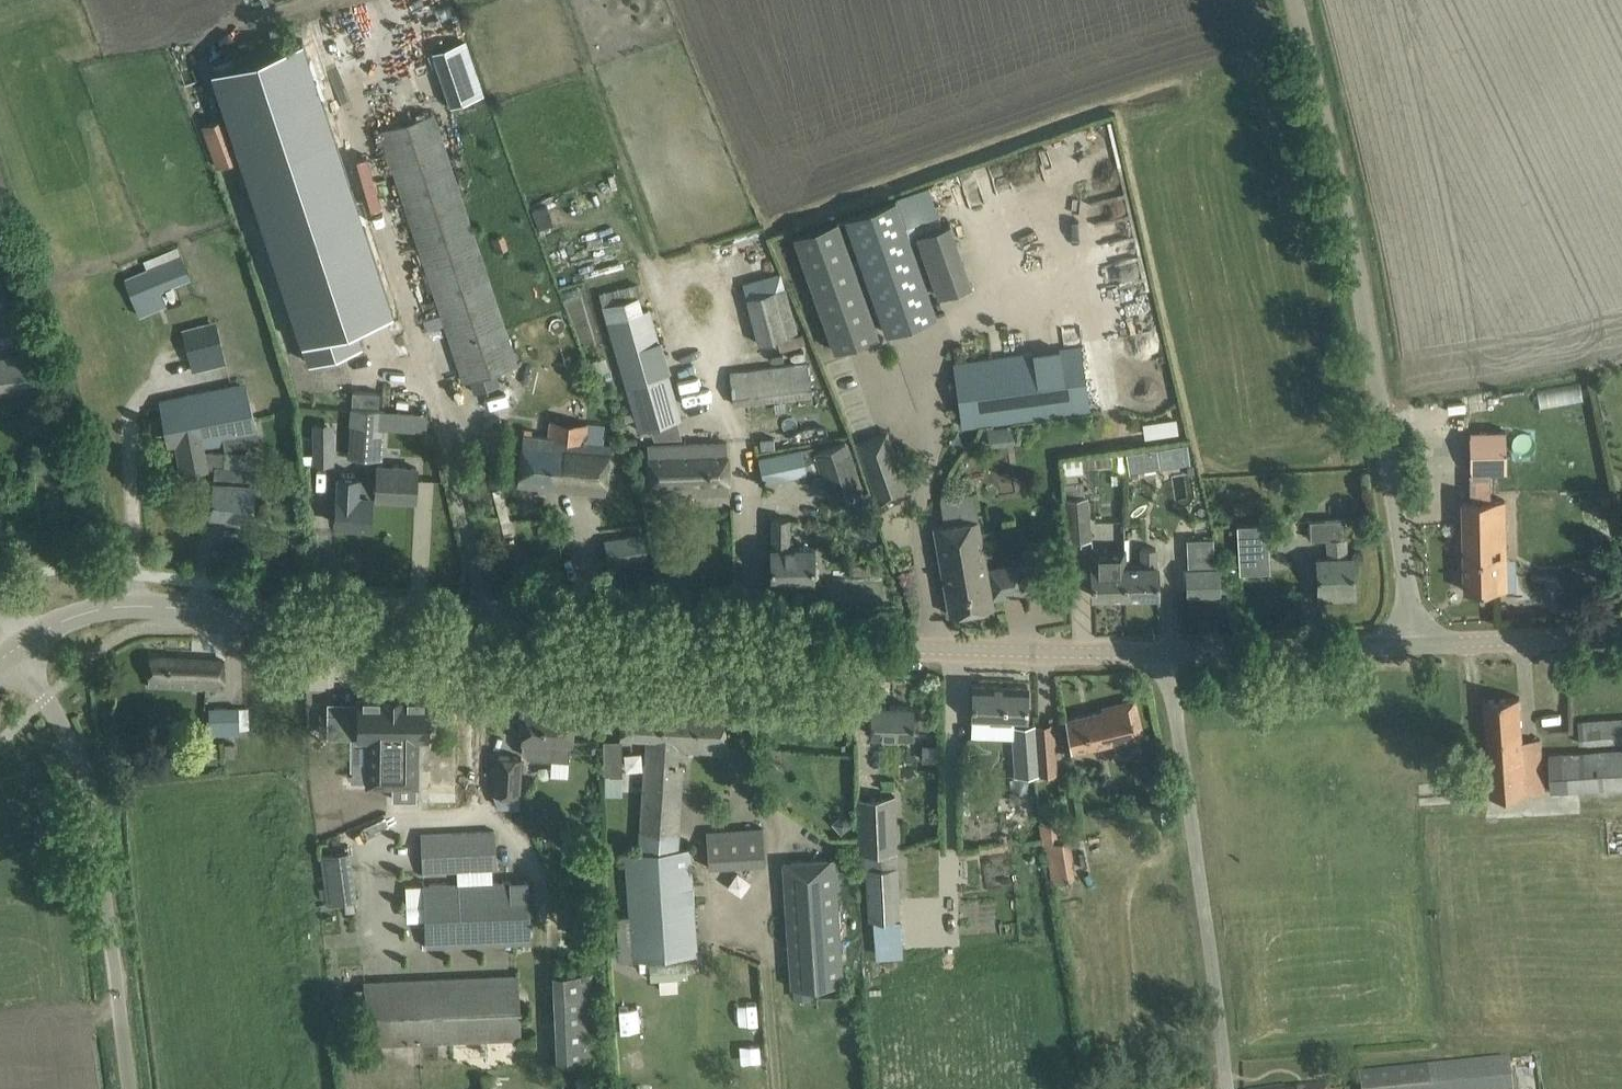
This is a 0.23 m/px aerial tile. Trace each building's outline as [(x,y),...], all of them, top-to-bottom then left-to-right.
[(463,37),(427,48),(445,103),(481,92),(463,37)] [(310,51),(218,80),(314,371),(368,354),(361,332),(399,320),(310,51)] [(382,130),(466,382),(522,364),(434,114),(382,130)] [(201,124),(217,167),(239,159),(223,116),(201,124)] [(895,198),(845,216),(887,332),(936,315),(895,198)] [(838,218),(795,234),(835,350),(879,335),(838,218)] [(949,219),(916,231),(939,295),(972,284),(949,219)] [(145,269),(123,278),(139,316),(168,303),(162,290),(192,278),(178,245),(141,261),(145,269)] [(743,283),(757,343),(798,334),(786,286),(777,288),(774,276),(743,283)] [(613,289),(600,292),(608,321),(639,430),(682,418),(651,309),(644,311),(637,283),(613,289)] [(184,336),(190,359),(179,361),(181,373),(227,362),(218,327),(184,336)] [(956,364),(964,426),(976,425),(1090,409),(1081,347),(956,364)] [(0,356),(0,394),(37,389),(32,352),(0,356)] [(812,394),(808,362),(730,372),(734,404),(812,394)] [(211,389),(161,400),(168,446),(176,444),(181,472),(207,467),(206,465),(205,449),(204,447),(229,442),(227,435),(257,430),(247,388),(212,395),(211,389)] [(384,409),(351,406),(347,457),(381,459),(384,409)] [(604,425),(549,420),(547,436),(522,433),(517,483),(605,492),(610,443),(602,442),(604,425)] [(332,422),(314,422),(312,463),(331,463),(332,422)] [(1017,424),(988,427),(990,445),(1019,442),(1017,424)] [(1506,430),(1470,431),(1471,472),(1507,471),(1506,430)] [(772,436),(759,439),(761,449),(774,447),(772,436)] [(816,451),(815,445),(758,457),(763,482),(822,469),(824,473),(828,486),(833,501),(862,491),(846,441),(816,451)] [(648,445),(649,473),(650,495),(729,492),(727,442),(648,445)] [(909,493),(890,443),(860,453),(878,505),(909,493)] [(1186,443),(1175,444),(1177,464),(1189,463),(1186,443)] [(224,451),(205,449),(206,465),(214,466),(211,512),(251,516),(255,467),(223,464),(224,451)] [(1064,473),(1070,541),(1091,539),(1087,496),(1084,496),(1082,483),(1077,483),(1076,471),(1083,471),(1083,468),(1113,465),(1113,468),(1124,467),(1122,449),(1081,454),(1061,458),(1064,473)] [(1141,469),(1138,450),(1125,452),(1128,471),(1141,469)] [(370,525),(371,498),(373,479),(358,478),(359,465),(338,463),(335,523),(370,525)] [(377,479),(373,479),(371,498),(415,500),(417,468),(378,466),(377,479)] [(824,473),(814,476),(818,489),(828,486),(824,473)] [(933,526),(945,593),(949,614),(993,607),(973,495),(940,501),(943,514),(944,524),(933,526)] [(1514,558),(1507,558),(1505,499),(1461,500),(1464,590),(1516,589),(1514,558)] [(1345,518),(1310,519),(1311,540),(1327,539),(1328,557),(1317,557),(1319,598),(1354,596),(1352,556),(1347,556),(1345,518)] [(1237,525),(1238,551),(1240,573),(1270,572),(1267,523),(1255,524),(1237,525)] [(771,548),(771,579),(813,579),(813,576),(818,576),(818,562),(813,563),(813,547),(789,547),(789,524),(772,524),(772,548),(771,548)] [(605,540),(608,564),(647,559),(644,535),(605,540)] [(1213,539),(1187,540),(1187,556),(1214,555),(1213,539)] [(1124,549),(1125,595),(1158,594),(1157,565),(1156,565),(1156,548),(1142,548),(1142,566),(1125,566),(1124,549)] [(1125,595),(1124,549),(1092,550),(1093,567),(1092,567),(1092,596),(1125,595)] [(1187,570),(1187,571),(1188,593),(1219,592),(1218,569),(1187,570)] [(148,686),(170,687),(221,690),(223,660),(150,656),(148,686)] [(971,718),(1026,721),(1028,686),(973,683),(971,718)] [(326,707),(326,733),(357,733),(368,733),(367,782),(391,782),(392,694),(357,694),(357,707),(326,707)] [(392,694),(391,782),(413,782),(413,734),(427,734),(427,694),(392,694)] [(1485,700),(1486,722),(1491,796),(1544,792),(1540,739),(1523,740),(1519,697),(1485,700)] [(1066,720),(1071,742),(1073,749),(1115,739),(1122,753),(1141,748),(1138,734),(1142,733),(1134,700),(1102,708),(1103,712),(1066,720)] [(523,726),(521,750),(528,758),(551,759),(569,760),(570,743),(571,743),(573,725),(574,703),(556,702),(556,706),(524,704),(523,726)] [(615,915),(618,960),(697,955),(690,848),(677,848),(678,833),(673,833),(678,748),(729,751),(731,709),(621,703),(620,735),(646,736),(639,851),(626,852),(630,914),(615,915)] [(870,705),(870,727),(870,734),(912,735),(913,706),(870,705)] [(209,708),(210,728),(239,727),(238,707),(209,708)] [(1580,743),(1621,740),(1621,719),(1578,722),(1580,743)] [(1037,725),(1038,744),(1038,753),(1032,753),(1033,758),(1033,774),(1050,773),(1049,751),(1054,751),(1052,724),(1037,725)] [(1014,745),(1038,744),(1037,725),(1013,725),(1014,745)] [(603,740),(604,775),(623,775),(622,740),(603,740)] [(1015,774),(1033,774),(1033,758),(1032,753),(1038,753),(1038,744),(1014,745),(1014,758),(1015,774)] [(438,750),(436,789),(463,789),(464,750),(438,750)] [(1621,787),(1621,750),(1549,755),(1552,792),(1621,787)] [(493,792),(519,793),(521,756),(496,755),(493,792)] [(857,799),(861,869),(864,869),(867,921),(872,921),(873,937),(898,936),(897,924),(911,924),(912,937),(945,936),(943,897),(898,897),(893,797),(857,799)] [(1042,845),(1045,845),(1051,879),(1075,876),(1069,838),(1058,839),(1055,818),(1038,821),(1042,845)] [(707,830),(709,868),(765,864),(763,826),(707,830)] [(422,869),(422,872),(496,868),(495,831),(420,834),(422,869)] [(322,856),(329,902),(354,899),(347,852),(322,856)] [(781,860),(790,988),(844,984),(836,857),(781,860)] [(423,885),(426,947),(531,942),(528,881),(423,885)] [(552,974),(555,1063),(594,1062),(591,972),(552,974)] [(365,982),(367,1044),(521,1038),(518,976),(365,982)] [(1358,1075),(1359,1088),(1512,1088),(1508,1059),(1358,1075)]
